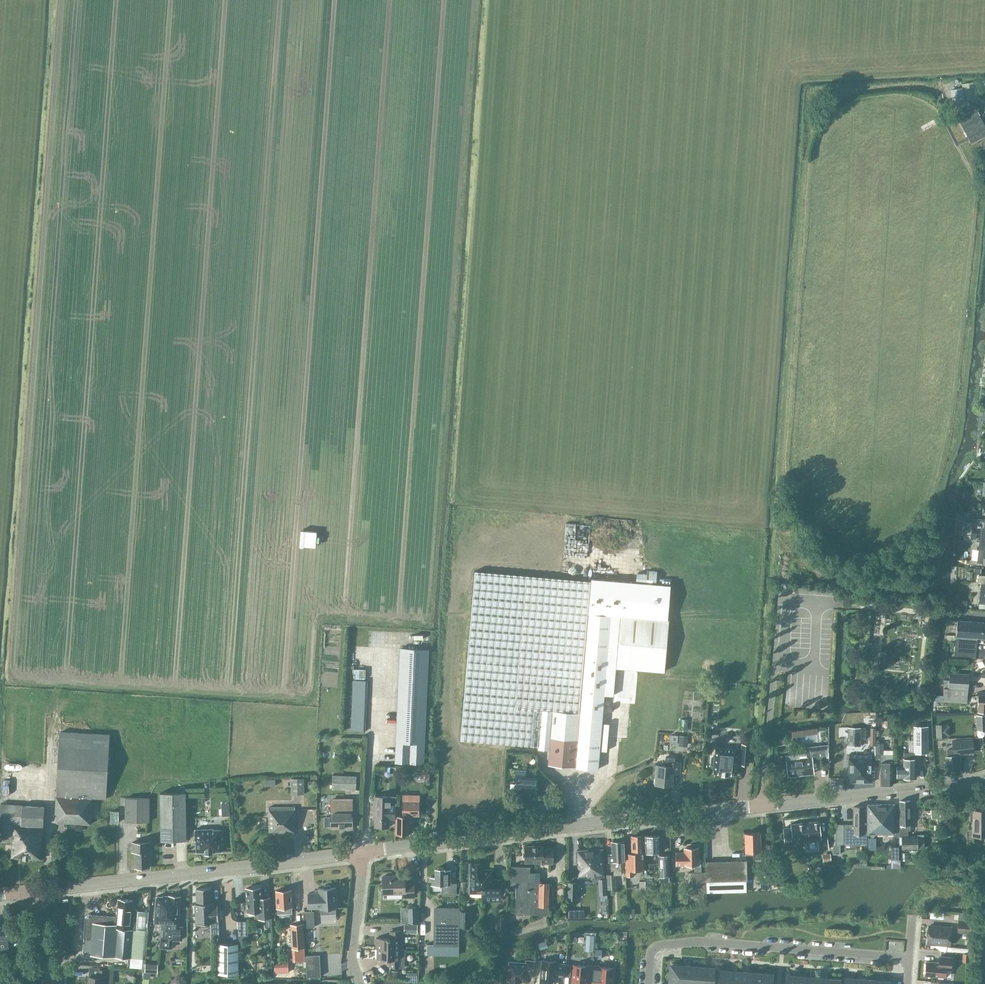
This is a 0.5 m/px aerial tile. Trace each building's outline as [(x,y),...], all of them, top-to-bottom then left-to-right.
[(962,84),(964,99),(978,97),(975,81),(962,84)] [(959,113),(973,142),(984,136),(984,125),(978,111),(980,109),(975,105),(971,107),(959,113)] [(617,540),(616,560),(632,560),(633,550),(639,550),(639,547),(628,547),(628,536),(627,536),(628,522),(590,520),(589,532),(582,531),(582,538),(617,540)] [(972,536),(973,523),(964,522),(963,535),(972,536)] [(958,558),(957,565),(983,568),(983,563),(978,562),(978,561),(974,560),(958,558)] [(528,575),(476,570),(460,738),(539,746),(543,711),(516,708),(528,575)] [(592,581),(528,575),(516,708),(543,711),(553,712),(579,714),(581,692),(589,611),(592,581)] [(977,589),(981,589),(979,603),(980,603),(984,603),(984,575),(978,575),(977,589)] [(671,585),(592,578),(589,611),(621,614),(668,619),(671,585)] [(621,614),(589,611),(581,692),(605,695),(613,695),(616,667),(621,614)] [(668,619),(621,614),(616,667),(665,671),(670,619),(668,619)] [(984,639),(984,623),(958,621),(956,636),(984,639)] [(374,641),(374,628),(362,628),(361,641),(374,641)] [(955,656),(984,659),(984,639),(956,636),(955,656)] [(395,763),(423,764),(429,650),(400,649),(395,763)] [(945,680),(943,702),(968,703),(970,675),(950,673),(949,680),(945,680)] [(631,678),(621,678),(620,704),(630,705),(631,678)] [(801,678),(801,697),(809,697),(809,678),(801,678)] [(351,731),(365,732),(368,681),(353,680),(351,731)] [(796,704),(796,692),(783,691),(782,703),(796,704)] [(598,769),(605,695),(581,692),(579,714),(575,767),(598,769)] [(977,711),(984,711),(984,695),(978,695),(977,711)] [(393,711),(393,698),(383,698),(382,711),(393,711)] [(553,712),(543,711),(539,746),(539,748),(549,749),(553,712)] [(575,767),(579,714),(553,712),(549,749),(548,764),(575,767)] [(948,727),(948,725),(937,725),(938,738),(948,738),(948,736),(951,736),(951,727),(948,727)] [(818,733),(817,727),(792,731),(793,737),(818,733)] [(915,727),(914,727),(914,739),(914,753),(916,753),(929,753),(929,727),(915,727)] [(849,728),(849,746),(860,746),(861,740),(865,741),(865,729),(849,728)] [(58,823),(90,825),(92,799),(106,800),(110,735),(60,732),(55,814),(58,815),(58,823)] [(958,772),(961,771),(959,761),(961,761),(960,754),(974,752),(972,738),(953,741),(954,749),(947,750),(948,756),(947,756),(949,773),(950,773),(951,775),(957,774),(958,772)] [(715,747),(714,755),(712,755),(710,756),(710,762),(711,764),(713,764),(713,772),(721,772),(720,773),(727,774),(727,773),(735,773),(736,759),(739,759),(739,762),(747,763),(748,743),(740,742),(740,748),(715,747)] [(807,753),(786,755),(789,776),(814,773),(813,759),(828,757),(826,744),(806,747),(807,753)] [(903,766),(897,766),(897,777),(904,777),(905,777),(907,779),(912,779),(913,777),(917,777),(916,769),(916,761),(916,759),(916,753),(914,753),(909,752),(905,752),(905,759),(903,759),(903,766)] [(882,766),(881,784),(892,784),(893,755),(882,755),(882,766)] [(849,783),(871,783),(872,757),(849,756),(849,783)] [(665,758),(664,767),(657,766),(655,785),(671,786),(672,772),(678,773),(679,762),(674,761),(674,758),(665,758)] [(337,804),(350,805),(351,791),(356,791),(356,776),(333,775),(332,790),(338,790),(337,804)] [(515,795),(524,796),(524,794),(536,795),(537,779),(526,778),(526,776),(517,775),(515,795)] [(291,778),(291,794),(304,794),(304,778),(291,778)] [(160,792),(161,840),(187,840),(186,792),(160,792)] [(374,805),(373,816),(375,816),(375,827),(389,828),(389,818),(395,819),(396,796),(374,795),(374,805)] [(126,822),(149,823),(150,799),(126,798),(126,822)] [(396,834),(401,835),(401,836),(407,836),(407,835),(409,835),(409,824),(411,824),(412,816),(419,816),(420,801),(403,801),(402,816),(397,816),(396,834)] [(900,825),(900,836),(902,836),(908,836),(908,825),(910,825),(910,801),(900,801),(900,825)] [(867,804),(868,834),(894,834),(893,814),(894,814),(894,804),(867,804)] [(281,806),(269,806),(269,808),(270,833),(295,833),(295,808),(295,806),(281,806)] [(331,817),(325,817),(325,827),(331,826),(331,828),(344,828),(344,829),(352,829),(352,812),(348,812),(348,806),(332,806),(332,812),(331,812),(331,817)] [(854,824),(843,824),(843,844),(866,844),(866,806),(854,806),(854,807),(854,808),(854,824)] [(970,812),(970,821),(973,821),(973,837),(984,837),(984,811),(973,811),(973,812),(970,812)] [(792,827),(784,828),(785,844),(819,841),(820,850),(829,849),(828,836),(822,837),(820,820),(792,824),(792,827)] [(0,830),(0,840),(13,841),(12,856),(42,858),(44,825),(1,822),(0,830)] [(222,851),(221,829),(213,829),(195,829),(195,835),(197,835),(197,841),(197,851),(197,852),(206,852),(206,853),(207,853),(212,853),(213,853),(213,852),(221,851),(221,852),(222,852),(222,851)] [(753,851),(753,859),(760,859),(760,858),(760,851),(761,851),(760,833),(745,833),(746,851),(753,851)] [(645,835),(645,852),(661,851),(660,835),(645,835)] [(632,858),(626,858),(626,876),(634,876),(634,869),(643,869),(643,836),(632,836),(632,858)] [(908,836),(902,836),(902,848),(917,848),(917,836),(908,836)] [(612,853),(609,853),(609,862),(611,862),(611,869),(613,869),(613,873),(613,874),(621,873),(620,861),(625,861),(624,853),(624,841),(611,842),(612,853)] [(132,843),(132,852),(135,852),(135,868),(149,868),(148,842),(132,843)] [(535,862),(535,863),(553,863),(553,848),(543,848),(543,845),(525,846),(526,863),(535,862)] [(899,859),(899,851),(899,846),(891,846),(891,859),(899,859)] [(686,851),(677,852),(677,865),(686,864),(686,865),(694,865),(694,866),(695,866),(695,872),(688,873),(689,882),(689,897),(706,896),(705,872),(701,872),(700,858),(698,858),(698,848),(686,848),(686,851)] [(577,850),(578,878),(604,877),(603,849),(577,850)] [(669,855),(659,855),(660,869),(660,876),(670,875),(669,869),(669,855)] [(706,862),(707,872),(707,881),(746,880),(746,861),(706,862)] [(483,868),(483,863),(471,862),(471,868),(469,868),(469,892),(483,893),(483,868)] [(511,865),(510,887),(517,887),(516,913),(548,914),(549,883),(530,882),(530,866),(511,865)] [(431,877),(431,884),(442,884),(442,894),(457,895),(457,882),(451,882),(451,869),(445,869),(445,868),(443,868),(442,867),(439,867),(437,868),(436,868),(436,877),(431,877)] [(483,869),(483,868),(483,893),(491,893),(491,895),(501,895),(501,879),(493,879),(493,869),(483,869)] [(383,893),(403,893),(403,898),(414,898),(414,885),(405,885),(405,876),(383,876),(383,893)] [(569,882),(568,898),(577,899),(578,882),(569,882)] [(337,908),(336,905),(337,905),(338,904),(338,900),(336,899),(335,888),(331,888),(330,886),(329,885),(325,886),(324,887),(324,888),(319,889),(319,890),(316,890),(314,892),(314,894),(308,894),(309,908),(320,907),(321,909),(322,914),(336,913),(336,908),(337,908)] [(211,887),(197,888),(197,903),(195,903),(196,923),(219,922),(218,905),(212,906),(212,903),(214,903),(214,902),(212,902),(211,887)] [(255,912),(255,919),(271,918),(270,898),(262,899),(261,888),(246,889),(248,913),(255,912)] [(292,907),(293,907),(293,898),(291,899),(291,890),(284,890),(284,889),(279,889),(279,890),(277,891),(278,913),(292,913),(292,907)] [(157,896),(155,922),(162,923),(162,929),(166,929),(169,896),(163,895),(163,898),(158,897),(158,896),(157,896)] [(170,896),(169,896),(166,929),(171,930),(172,924),(179,924),(181,896),(170,896)] [(116,915),(115,927),(136,929),(137,910),(137,909),(136,907),(132,907),(133,898),(120,897),(119,915),(116,915)] [(436,908),(435,944),(459,945),(460,908),(436,908)] [(584,910),(568,910),(568,918),(584,918),(584,910)] [(461,927),(470,927),(470,911),(461,911),(461,927)] [(303,912),(304,928),(315,927),(314,912),(303,912)] [(959,920),(958,932),(971,933),(973,913),(960,912),(959,920)] [(88,916),(87,936),(94,937),(94,952),(129,955),(128,966),(144,967),(146,930),(136,929),(115,927),(116,915),(92,913),(88,916)] [(497,930),(506,930),(506,914),(497,914),(497,930)] [(291,925),(292,948),(297,948),(304,948),(303,924),(291,925)] [(417,925),(405,924),(405,932),(417,933),(417,925)] [(10,949),(9,937),(8,925),(0,926),(0,950),(10,949)] [(928,935),(929,936),(928,944),(950,945),(952,927),(930,926),(930,928),(928,929),(928,935)] [(378,938),(378,948),(398,949),(398,943),(402,943),(402,931),(390,930),(390,938),(378,938)] [(584,933),(575,933),(576,950),(584,949),(584,933)] [(238,944),(218,944),(218,974),(238,974),(238,944)] [(297,948),(292,948),(293,961),(305,960),(304,948),(297,948)] [(378,948),(377,959),(390,959),(390,967),(405,967),(405,958),(406,957),(406,951),(405,950),(405,949),(398,949),(378,948)] [(320,955),(306,955),(307,976),(321,976),(320,955)] [(926,976),(946,977),(946,969),(951,969),(952,957),(940,956),(940,963),(927,962),(926,976)] [(526,963),(510,961),(508,979),(510,979),(510,981),(512,981),(513,982),(517,983),(519,981),(520,982),(520,980),(527,981),(528,975),(534,976),(535,961),(527,960),(526,963)] [(541,983),(552,983),(555,983),(556,976),(565,977),(566,964),(557,963),(557,961),(542,960),(541,983)] [(158,972),(159,964),(146,963),(146,972),(158,972)] [(670,983),(681,983),(682,965),(678,965),(678,964),(672,963),(672,965),(671,965),(670,983)] [(587,981),(593,982),(594,971),(594,966),(587,965),(587,966),(574,965),(573,983),(587,983),(587,981)] [(681,983),(692,983),(693,966),(682,965),(681,983)] [(599,982),(598,983),(612,983),(614,968),(600,966),(599,971),(594,971),(593,982),(599,982)] [(692,983),(703,983),(704,967),(693,966),(692,983)] [(703,983),(714,983),(715,968),(704,967),(703,983)] [(103,983),(109,983),(112,983),(113,970),(100,969),(99,976),(90,976),(89,983),(103,983)] [(730,971),(719,970),(718,983),(729,983),(730,971)] [(729,983),(740,983),(741,972),(730,971),(729,983)] [(740,983),(751,983),(752,973),(741,972),(740,983)] [(751,983),(762,983),(763,974),(752,973),(751,983)] [(762,983),(773,983),(774,974),(763,974),(762,983)] [(798,976),(786,975),(786,983),(797,983),(798,976)]
